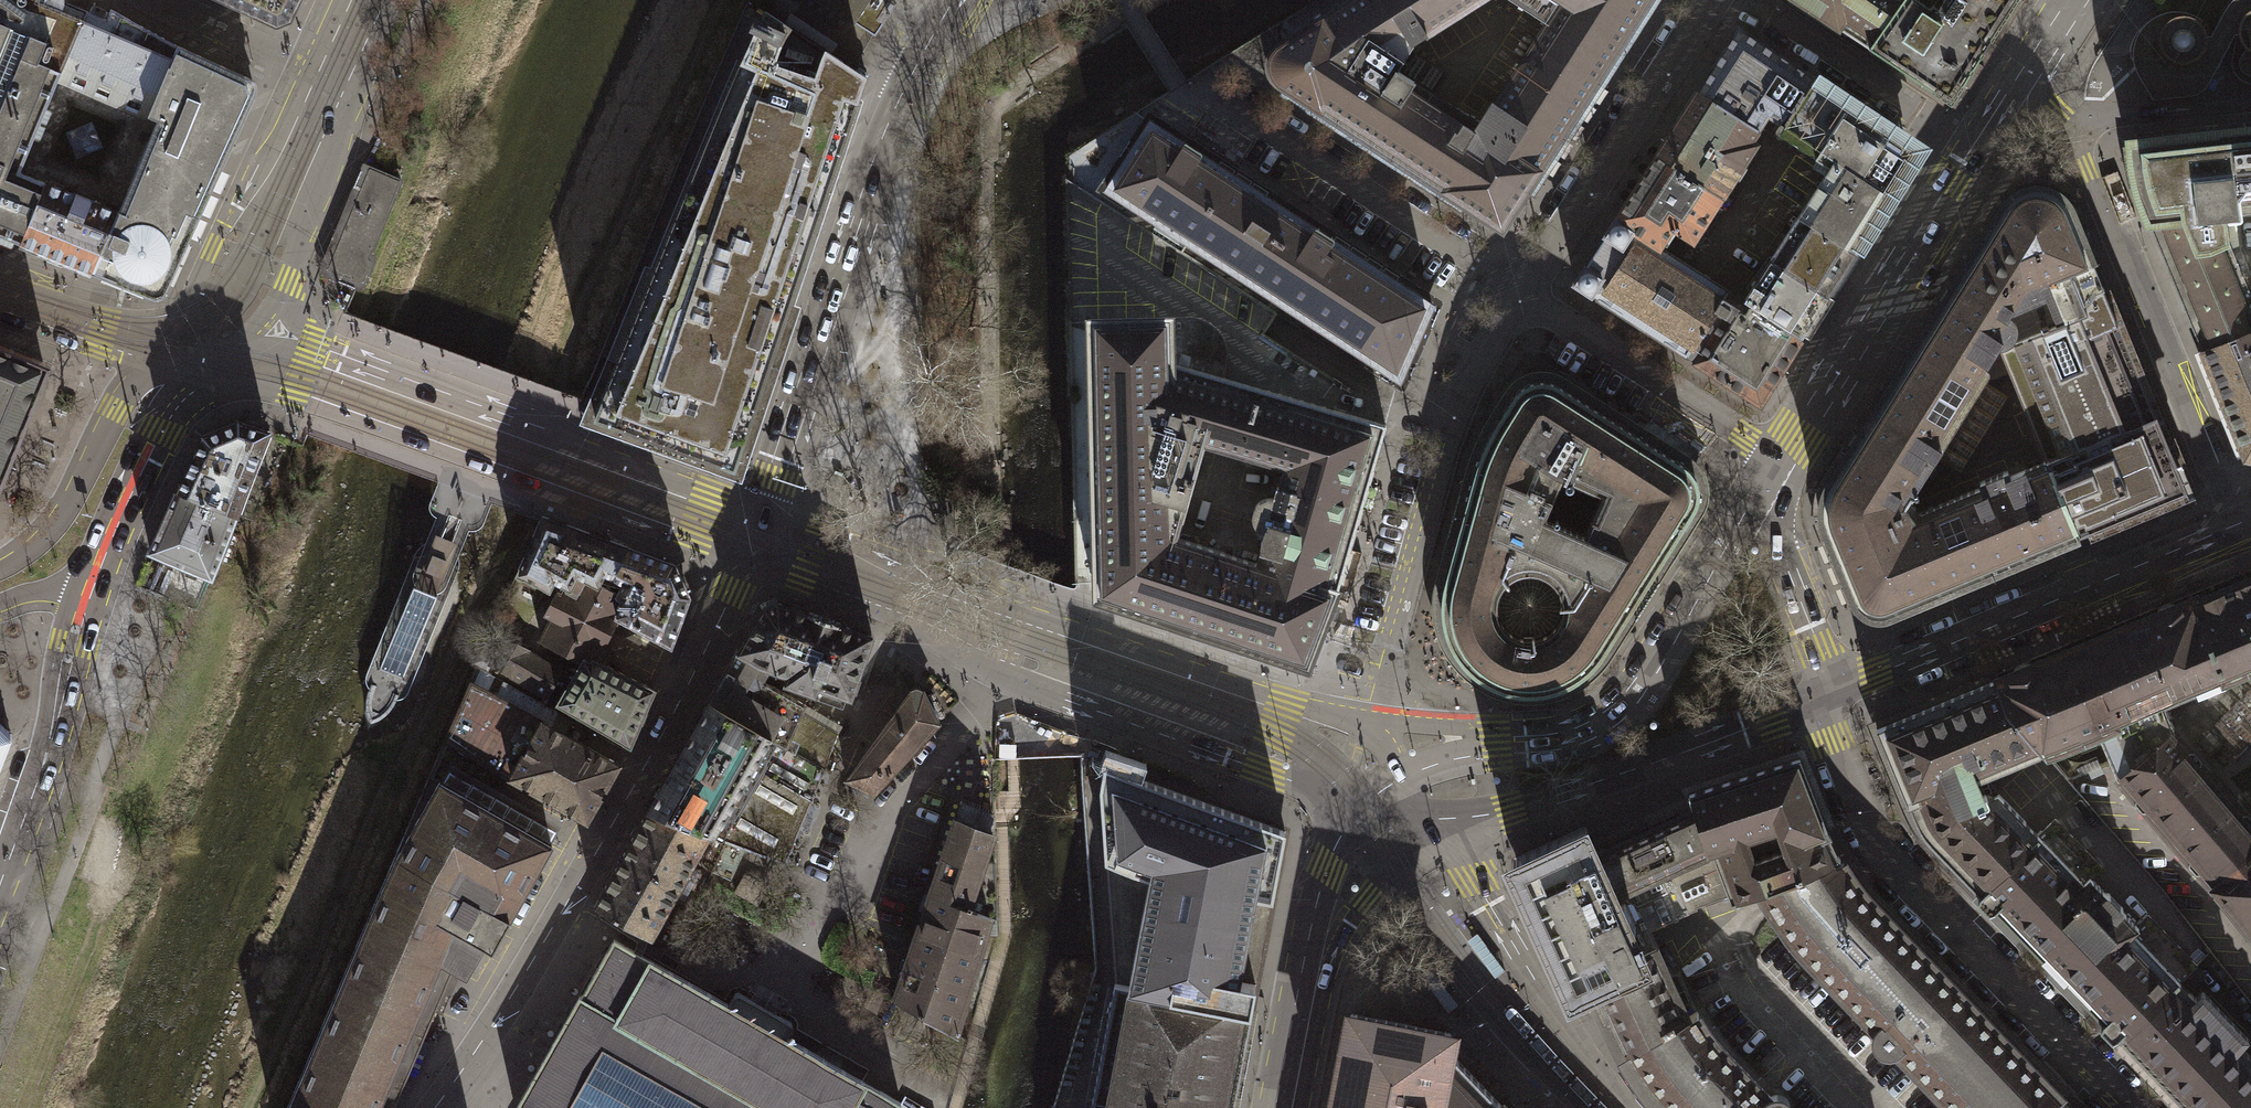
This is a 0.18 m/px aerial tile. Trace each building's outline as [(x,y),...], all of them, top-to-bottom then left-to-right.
[(45,182),(20,171),(58,78),(87,11),(60,0),(0,0),(0,235),(20,243),(45,182)] [(276,25),(289,20),(298,0),(222,0),(276,25)] [(1373,147),(1382,132),(1415,82),(1432,93),(1445,73),(1410,50),(1415,43),(1477,4),(1474,0),(1349,0),(1279,44),(1272,50),(1269,57),(1267,63),(1268,71),(1271,77),(1277,85),(1356,136),(1373,147)] [(1547,23),(1535,41),(1600,82),(1628,38),(1652,0),(1511,0),(1547,23)] [(1871,49),(1906,0),(1796,0),(1871,49)] [(1871,49),(1878,54),(1910,75),(1951,102),(1971,71),(2000,25),(2016,0),(1934,0),(1929,7),(1918,0),(1906,0),(1871,49)] [(2239,35),(2238,30),(2239,24),(2242,19),(2245,14),(2249,11),(2250,10),(2250,0),(2233,0),(2226,8),(2211,36),(2207,36),(2207,45),(2197,78),(2196,81),(2195,83),(2193,85),(2190,86),(2161,88),(2142,60),(2140,57),(2139,54),(2139,50),(2139,45),(2140,39),(2143,33),(2148,28),(2152,26),(2156,25),(2161,24),(2166,24),(2170,20),(2175,17),(2181,16),(2187,16),(2194,19),(2201,23),(2203,20),(2198,17),(2191,14),(2183,11),(2172,11),(2162,13),(2156,15),(2148,21),(2143,26),(2138,33),(2135,40),(2133,48),(2132,55),(2133,64),(2137,74),(2152,100),(2190,97),(2196,95),(2201,92),(2205,90),(2209,84),(2213,76),(2235,35),(2239,35)] [(159,85),(177,45),(111,9),(106,19),(95,15),(87,11),(58,78),(148,116),(161,87),(159,85)] [(2248,50),(2246,52),(2242,58),(2241,61),(2241,64),(2242,67),(2244,71),(2248,73),(2250,74),(2250,10),(2249,11),(2245,14),(2242,19),(2239,24),(2238,30),(2239,35),(2241,42),(2244,46),(2248,50)] [(618,361),(595,418),(640,434),(734,468),(741,448),(795,286),(847,134),(866,76),(826,51),(824,53),(815,78),(774,63),(781,43),(790,28),(765,11),(761,20),(755,17),(748,31),(755,33),(743,60),(724,51),(599,353),(618,361)] [(2197,78),(2207,45),(2207,36),(2205,29),(2201,23),(2194,19),(2187,16),(2181,16),(2175,17),(2170,20),(2166,24),(2161,24),(2156,25),(2152,26),(2148,28),(2143,33),(2140,39),(2139,45),(2139,50),(2139,54),(2140,57),(2142,60),(2161,88),(2190,86),(2193,85),(2195,83),(2196,81),(2197,78)] [(824,53),(826,51),(790,28),(781,43),(774,63),(815,78),(824,53)] [(1813,78),(1739,29),(1699,91),(1758,130),(1768,114),(1781,123),(1783,124),(1813,78)] [(1569,129),(1600,82),(1535,41),(1529,37),(1518,54),(1523,57),(1480,124),(1449,104),(1441,99),(1434,94),(1432,93),(1415,82),(1382,132),(1373,147),(1399,164),(1407,169),(1503,231),(1533,185),(1569,129)] [(161,87),(148,116),(157,120),(127,191),(120,207),(118,212),(93,273),(101,276),(153,298),(160,297),(165,292),(188,242),(239,130),(257,91),(256,85),(253,80),(177,45),(159,85),(161,87)] [(1921,149),(1813,78),(1783,124),(1781,123),(1776,131),(1830,167),(1798,216),(1856,253),(1921,149)] [(1699,91),(1657,155),(1722,197),(1756,145),(1751,141),(1758,130),(1699,91)] [(1189,242),(1233,175),(1200,153),(1201,152),(1193,147),(1186,142),(1185,144),(1150,121),(1107,188),(1189,242)] [(2227,131),(2236,213),(2238,213),(2250,212),(2250,128),(2227,131)] [(2202,350),(2250,330),(2250,292),(2247,283),(2238,262),(2228,237),(2226,237),(2225,218),(2238,217),(2238,213),(2236,213),(2227,131),(2175,136),(2130,141),(2131,162),(2134,180),(2137,192),(2144,211),(2154,233),(2187,314),(2202,350)] [(1722,197),(1657,155),(1616,218),(1660,247),(1661,245),(1671,229),(1674,231),(1675,229),(1694,241),(1722,197)] [(385,174),(369,168),(368,169),(356,196),(357,198),(336,247),(339,248),(329,271),(349,279),(349,278),(358,282),(360,281),(362,280),(364,279),(370,264),(370,262),(369,260),(368,259),(378,235),(380,234),(401,182),(401,181),(401,180),(386,174),(385,174)] [(1416,340),(1432,303),(1331,238),(1332,236),(1325,232),(1318,227),(1317,229),(1233,175),(1189,242),(1399,378),(1416,340)] [(93,273),(118,212),(45,182),(20,243),(56,258),(93,273)] [(2027,188),(2018,191),(2010,196),(2005,203),(1953,285),(1986,306),(1993,296),(2011,307),(2013,311),(2010,315),(2014,319),(2016,324),(2016,329),(2016,334),(2014,338),(2018,340),(2086,313),(2083,307),(2095,291),(2104,287),(2072,209),(2069,203),(2062,196),(2054,190),(2045,187),(2036,186),(2027,188)] [(1856,253),(1798,216),(1771,258),(1829,295),(1856,253)] [(1598,299),(1687,356),(1699,337),(1709,343),(1714,343),(1720,339),(1724,334),(1727,329),(1729,323),(1728,316),(1735,306),(1724,299),(1729,291),(1730,291),(1710,278),(1711,277),(1704,273),(1703,274),(1666,250),(1667,249),(1661,245),(1660,247),(1616,218),(1574,284),(1592,295),(1592,294),(1599,298),(1598,299)] [(1744,300),(1802,338),(1805,333),(1808,333),(1813,326),(1812,322),(1815,322),(1820,314),(1819,311),(1823,310),(1828,302),(1826,300),(1829,295),(1771,258),(1744,300)] [(1999,348),(2018,340),(2014,338),(2016,334),(2016,329),(2016,324),(2014,319),(2010,315),(2013,311),(2011,307),(1993,296),(1986,306),(1953,285),(1861,430),(1894,452),(1903,437),(1935,458),(1988,375),(1988,371),(1986,367),(1996,350),(2000,350),(1999,348)] [(2104,287),(2095,291),(2083,307),(2086,313),(2018,340),(1999,348),(2000,350),(2045,460),(2047,460),(2062,496),(2078,535),(2187,491),(2108,299),(2104,289),(2105,289),(2104,287)] [(1761,404),(1802,338),(1744,300),(1729,291),(1724,299),(1735,306),(1728,316),(1729,323),(1727,329),(1724,334),(1720,339),(1714,343),(1709,343),(1699,337),(1687,356),(1696,361),(1695,362),(1761,404)] [(2202,350),(2246,458),(2250,459),(2250,330),(2202,350)] [(16,449),(51,365),(0,344),(0,488),(16,449)] [(1696,480),(1694,476),(1690,469),(1683,464),(1560,386),(1551,382),(1542,381),(1535,382),(1527,385),(1520,389),(1514,396),(1501,418),(1485,446),(1474,477),(1463,517),(1445,582),(1444,592),(1442,605),(1443,619),(1446,632),(1451,642),(1457,653),(1464,662),(1471,670),(1481,677),(1495,685),(1503,688),(1512,690),(1523,692),(1534,692),(1544,691),(1555,689),(1567,684),(1576,679),(1582,675),(1589,669),(1595,663),(1601,655),(1639,595),(1693,510),(1696,504),(1697,500),(1698,495),(1698,490),(1698,485),(1696,480)] [(177,490),(237,513),(267,434),(267,431),(238,421),(203,435),(192,458),(177,490)] [(1951,589),(1919,512),(1910,498),(1935,458),(1903,437),(1894,452),(1861,430),(1829,480),(1824,489),(1822,498),(1821,505),(1821,514),(1822,524),(1854,601),(1857,607),(1862,611),(1868,615),(1875,617),(1882,617),(1889,615),(1951,589)] [(1982,487),(1919,512),(1951,589),(2066,542),(2079,537),(2078,535),(2062,496),(2047,460),(2045,460),(2034,465),(2010,475),(2008,470),(1980,481),(1982,487)] [(237,513),(177,490),(170,504),(152,543),(149,551),(211,576),(237,513)] [(627,547),(542,516),(540,520),(539,520),(518,572),(549,588),(554,578),(568,586),(570,587),(577,574),(598,584),(599,583),(604,572),(611,576),(627,547)] [(436,593),(457,541),(436,532),(414,584),(413,584),(379,668),(403,677),(437,594),(436,593)] [(653,556),(627,547),(611,576),(624,582),(618,592),(618,594),(627,599),(618,615),(670,643),(680,615),(688,595),(673,563),(653,556)] [(446,557),(433,552),(425,569),(432,571),(439,574),(446,557)] [(2043,750),(2098,728),(2117,775),(2213,887),(2250,853),(2250,820),(2184,743),(2161,702),(2250,666),(2250,571),(2239,577),(2165,607),(2023,667),(1995,679),(2006,705),(2043,750)] [(595,660),(618,615),(627,599),(618,594),(618,592),(599,583),(598,584),(577,574),(570,587),(568,586),(565,593),(558,589),(546,613),(552,616),(541,639),(583,661),(592,666),(595,660)] [(818,684),(850,696),(873,636),(842,625),(842,624),(807,611),(806,612),(778,602),(776,596),(762,601),(764,607),(739,650),(759,661),(771,666),(770,667),(788,674),(785,682),(814,692),(818,684)] [(526,651),(506,640),(492,664),(546,695),(559,671),(525,652),(526,651)] [(759,661),(739,650),(710,702),(787,746),(801,715),(805,704),(762,680),(770,667),(771,666),(759,661)] [(629,743),(652,689),(595,660),(592,666),(583,661),(558,701),(629,743)] [(1986,775),(2043,750),(2006,705),(1995,679),(1877,727),(1914,818),(1928,840),(1972,885),(1980,893),(2039,835),(2033,828),(1998,793),(1995,794),(1986,775)] [(496,696),(471,682),(446,740),(587,820),(618,764),(551,726),(496,696)] [(911,691),(847,778),(874,792),(938,723),(922,690),(919,688),(916,688),(913,689),(911,691)] [(787,746),(710,702),(648,810),(708,833),(744,847),(786,862),(801,826),(819,784),(826,768),(823,766),(787,746)] [(787,746),(823,766),(836,735),(801,715),(787,746)] [(12,734),(0,723),(0,765),(12,734)] [(1840,857),(1829,835),(1826,824),(1799,757),(1688,792),(1689,804),(1659,818),(1661,823),(1650,828),(1687,908),(1728,892),(1731,901),(1760,891),(1759,890),(1822,867),(1840,857)] [(1115,983),(1250,1009),(1266,927),(1285,830),(1197,798),(1104,764),(1103,767),(1104,768),(1102,781),(1100,782),(1115,983)] [(554,838),(560,828),(455,769),(450,779),(554,838)] [(454,969),(466,976),(483,945),(492,950),(552,845),(439,782),(396,857),(288,1107),(394,1107),(454,969)] [(924,911),(985,932),(997,932),(994,861),(983,859),(994,830),(991,829),(993,812),(964,803),(959,817),(957,817),(931,895),(930,894),(924,911)] [(694,860),(708,833),(648,810),(623,855),(678,887),(694,860)] [(1661,823),(1659,818),(1648,823),(1630,837),(1628,835),(1602,844),(1603,850),(1597,853),(1584,827),(1512,859),(1571,988),(1588,981),(1614,1036),(1624,1053),(1687,1016),(1656,947),(1643,953),(1633,932),(1687,908),(1650,828),(1661,823)] [(2056,819),(2039,835),(1980,893),(2121,1037),(2180,980),(2196,964),(2148,914),(2137,925),(2090,878),(2102,866),(2056,819)] [(711,871),(726,840),(708,833),(694,860),(711,871)] [(744,847),(726,840),(711,871),(729,880),(744,847)] [(2213,887),(2250,933),(2250,853),(2213,887)] [(663,913),(678,887),(623,855),(594,906),(649,938),(650,936),(663,913)] [(2057,1106),(2055,1103),(2062,1096),(2051,1085),(2042,1076),(1946,977),(1871,899),(1856,881),(1854,878),(1850,873),(1840,857),(1822,867),(1759,890),(1760,891),(1770,906),(1776,917),(1778,920),(1793,941),(1804,954),(1879,1031),(1877,1036),(1877,1041),(1880,1045),(1884,1048),(1890,1049),(1895,1048),(1954,1107),(2055,1107),(2057,1106)] [(738,892),(759,905),(769,888),(747,876),(738,892)] [(671,918),(663,913),(650,936),(677,950),(693,915),(678,906),(671,918)] [(955,1033),(985,932),(924,911),(895,998),(955,1033)] [(516,1107),(898,1107),(901,1102),(786,1037),(794,1024),(736,991),(729,1004),(614,940),(582,997),(580,996),(516,1107)] [(2180,980),(2121,1037),(2154,1072),(2190,1107),(2250,1107),(2250,1054),(2180,980)] [(1250,1009),(1115,983),(1091,1107),(1232,1107),(1250,1009)] [(1697,1011),(1687,1016),(1624,1053),(1634,1070),(1646,1087),(1664,1107),(1790,1107),(1789,1103),(1786,1098),(1779,1095),(1771,1096),(1723,1046),(1710,1029),(1697,1011)] [(1502,1104),(1448,1048),(1451,1032),(1351,1012),(1332,1107),(1497,1107),(1502,1104)]
